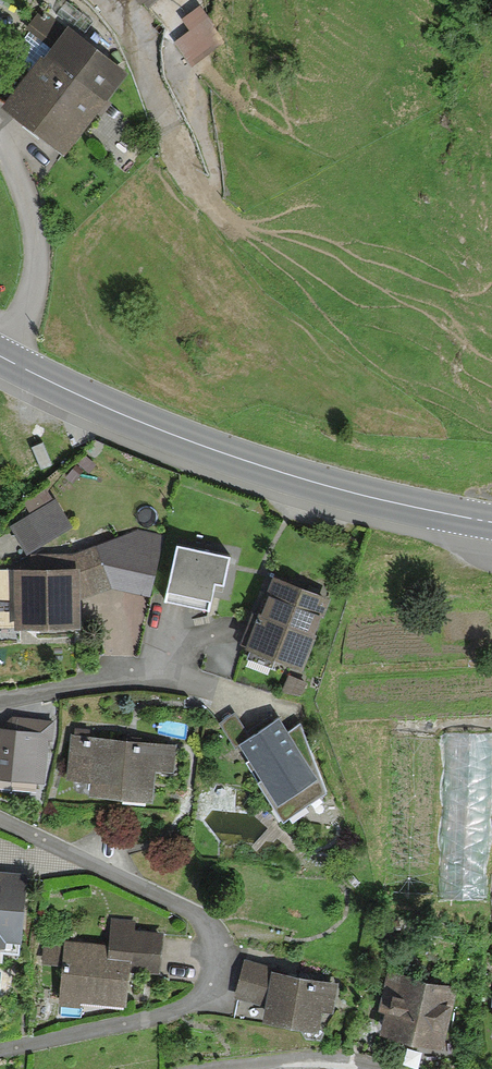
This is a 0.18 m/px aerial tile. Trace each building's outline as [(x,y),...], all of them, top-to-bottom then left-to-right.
[(201,7),(183,19),(191,31),(176,41),(192,66),(225,44),(201,7)] [(17,110),(68,142),(120,61),(69,29),(17,110)] [(27,553),(75,530),(61,501),(13,524),(27,553)] [(11,568),(12,593),(0,594),(0,621),(77,618),(76,593),(114,581),(148,589),(160,536),(139,531),(75,553),(31,555),(31,568),(11,568)] [(227,552),(178,542),(167,596),(206,604),(212,574),(222,576),(227,552)] [(274,576),(251,638),(300,657),(324,595),(274,576)] [(40,778),(41,768),(47,769),(52,721),(10,716),(9,728),(0,727),(0,774),(40,778)] [(292,717),(251,744),(298,815),(339,788),(292,717)] [(394,735),(401,893),(491,888),(491,728),(394,735)] [(169,740),(87,735),(84,774),(117,776),(116,787),(166,790),(169,740)] [(23,939),(27,872),(0,870),(0,938),(23,939)] [(69,942),(66,992),(136,997),(138,967),(154,968),(156,937),(109,933),(108,944),(69,942)] [(62,943),(44,944),(46,967),(64,965),(62,943)] [(329,979),(246,966),(243,988),(283,994),(280,1017),(323,1023),(329,979)] [(460,1043),(464,983),(409,980),(406,1040),(460,1043)]
